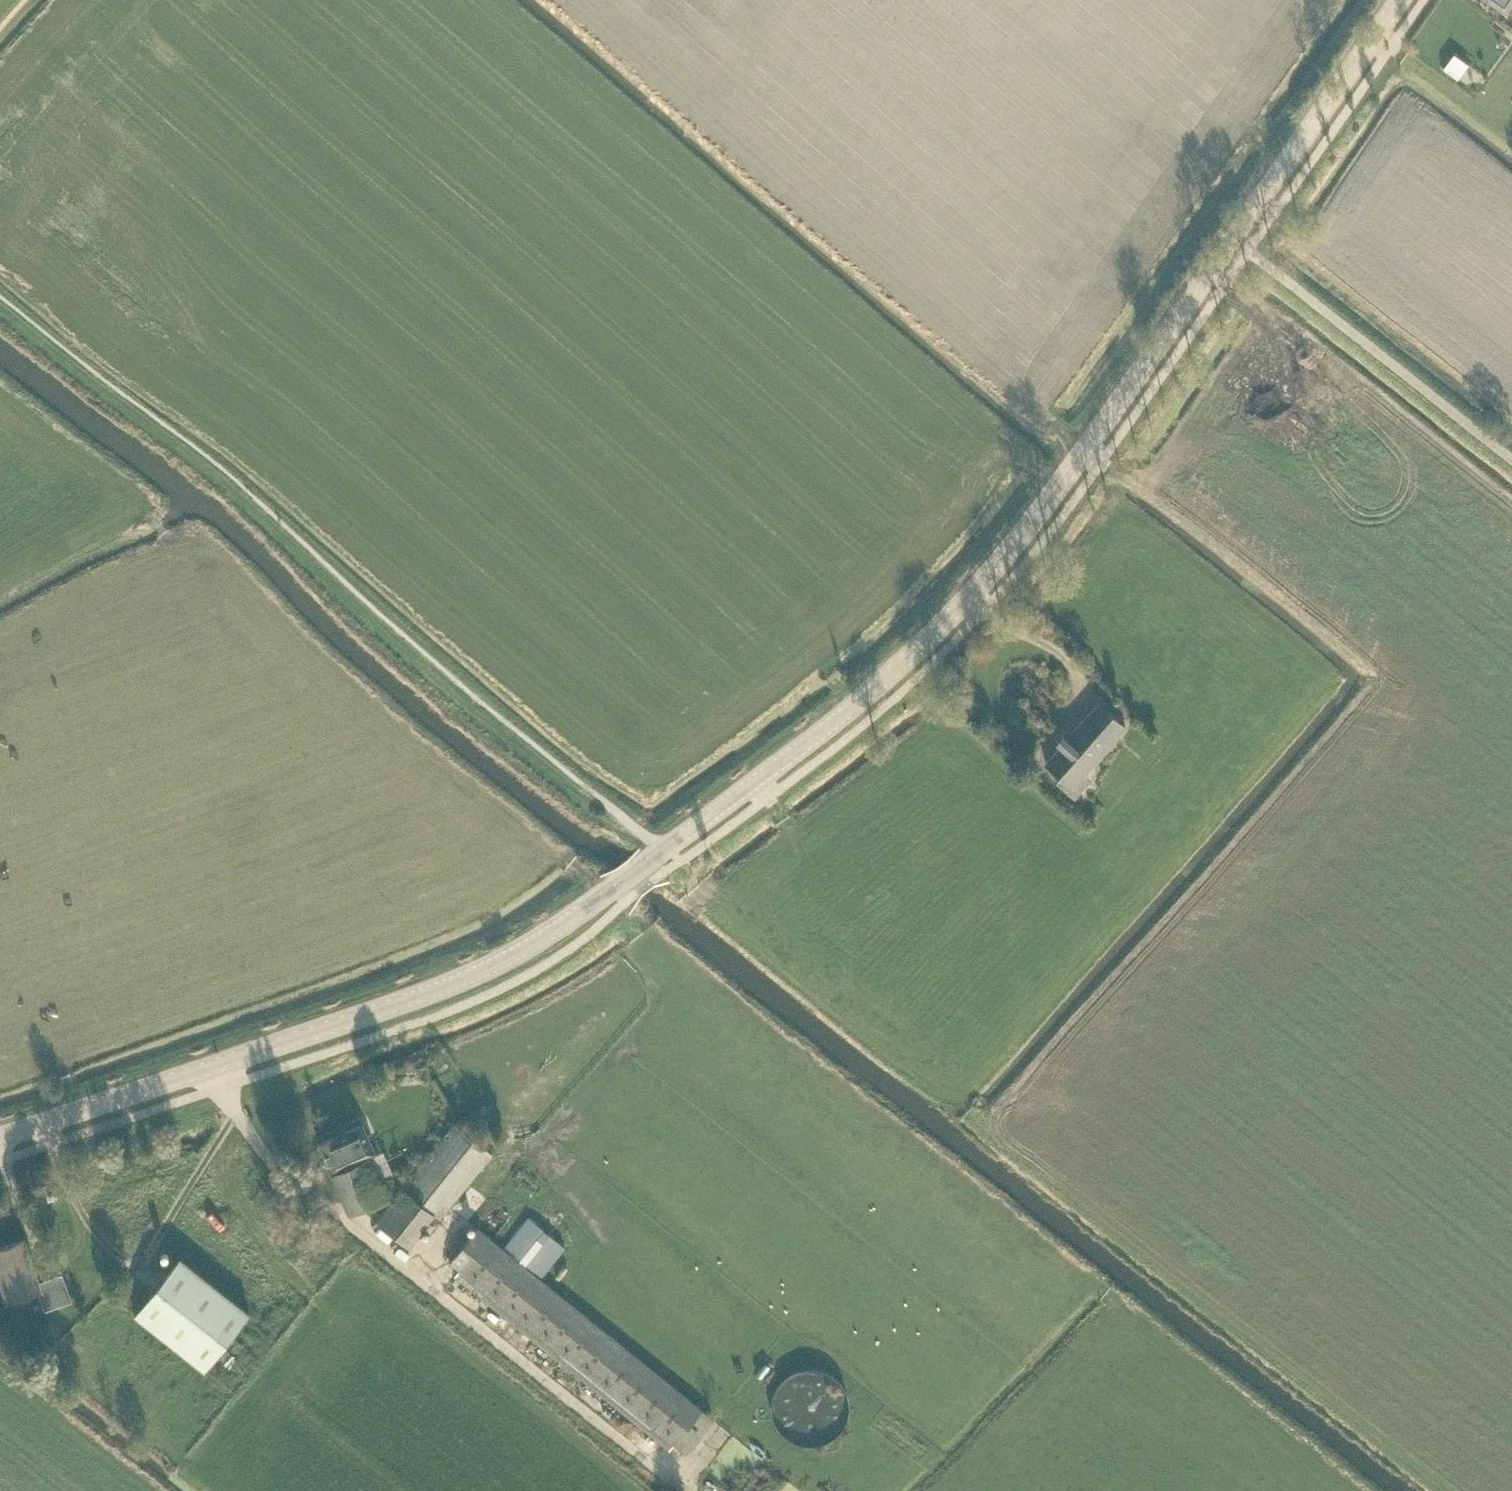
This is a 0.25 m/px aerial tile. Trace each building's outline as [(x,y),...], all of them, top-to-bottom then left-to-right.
[(1505,14),(1511,4),(1511,0),(1486,0),(1505,14)] [(1454,47),(1444,63),(1460,73),(1470,57),(1454,47)] [(1481,80),(1470,72),(1463,80),(1474,89),(1481,80)] [(1083,774),(1124,727),(1097,703),(1045,763),(1062,778),(1058,782),(1073,795),(1088,779),(1083,774)] [(409,1245),(435,1213),(440,1217),(492,1153),(455,1122),(376,1219),(409,1245)] [(386,1196),(368,1157),(376,1153),(362,1124),(338,1135),(337,1134),(318,1143),(349,1213),(386,1196)] [(701,1409),(540,1279),(565,1247),(527,1216),(502,1248),(477,1228),(449,1262),(459,1270),(455,1275),(669,1449),(674,1443),(686,1453),(714,1419),(701,1409)] [(71,1300),(62,1274),(39,1281),(24,1238),(0,1246),(0,1280),(7,1301),(39,1291),(45,1309),(71,1300)] [(204,1369),(250,1313),(180,1257),(134,1313),(204,1369)] [(831,1373),(828,1371),(825,1370),(823,1369),(820,1369),(817,1368),(813,1367),(811,1367),(805,1368),(802,1368),(799,1369),(797,1370),(793,1371),(791,1372),(788,1374),(785,1377),(783,1378),(781,1381),(779,1383),(778,1385),(776,1387),(775,1391),(774,1393),(773,1395),(772,1398),(772,1400),(772,1404),(772,1407),(772,1409),(772,1412),(772,1414),(773,1417),(774,1420),(776,1424),(777,1426),(779,1429),(781,1431),(783,1433),(786,1436),(788,1438),(790,1439),(793,1440),(795,1441),(798,1443),(802,1444),(805,1444),(808,1444),(811,1444),(813,1444),(818,1444),(823,1442),(827,1441),(831,1438),(834,1436),(837,1433),(839,1432),(840,1430),(842,1428),(843,1426),(845,1423),(846,1421),(846,1419),(847,1416),(848,1414),(848,1411),(849,1409),(849,1406),(849,1403),(848,1400),(848,1398),(847,1395),(846,1393),(845,1389),(844,1387),(842,1385),(839,1381),(838,1379),(835,1376),(833,1375),(831,1373)] [(789,1481),(781,1490),(803,1490),(789,1481)]
